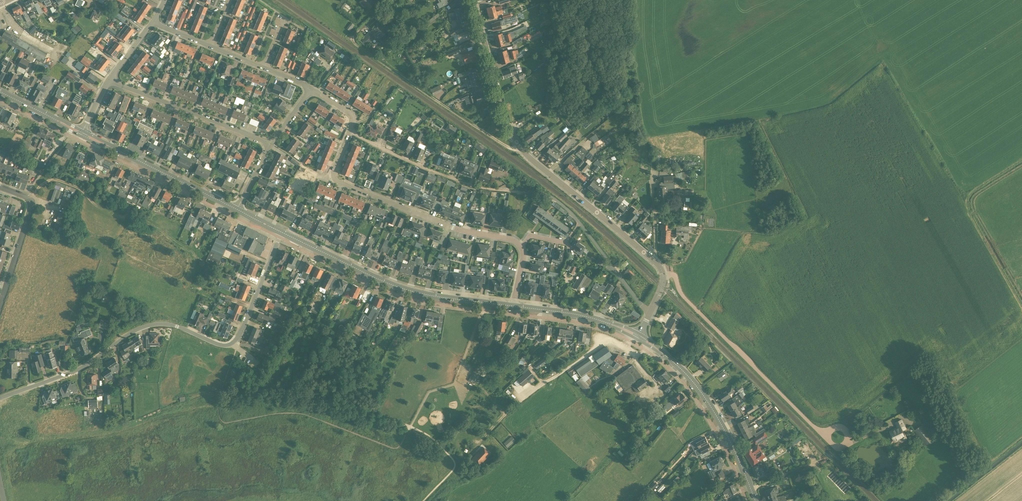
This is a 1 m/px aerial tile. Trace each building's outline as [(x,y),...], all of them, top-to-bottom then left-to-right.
[(27,8),(31,6),(33,11),(37,9),(35,5),(32,0),(30,0),(25,3),(27,8)] [(103,4),(102,6),(110,10),(111,8),(112,9),(112,10),(118,14),(119,12),(120,10),(113,6),(104,2),(105,0),(95,0),(103,4)] [(141,2),(144,4),(142,8),(147,12),(151,6),(146,2),(143,0),(141,2)] [(368,10),(375,2),(372,0),(361,0),(359,2),(368,10)] [(175,1),(172,7),(181,11),(182,9),(183,8),(179,7),(181,3),(175,1)] [(244,4),(237,1),(235,7),(241,10),(244,4)] [(345,2),(341,8),(348,12),(352,6),(345,2)] [(205,14),(207,8),(201,5),(199,5),(198,8),(200,9),(199,12),(205,14)] [(21,11),(22,11),(19,6),(12,9),(15,14),(17,17),(23,14),(21,11)] [(170,13),(176,16),(177,12),(180,13),(181,11),(172,7),(170,13)] [(238,16),(241,10),(235,7),(232,14),(238,16)] [(452,13),(453,16),(463,13),(461,7),(454,9),(455,12),(452,13)] [(140,11),(138,13),(144,17),(147,12),(142,8),(140,11)] [(74,13),(72,19),(77,21),(82,12),(79,10),(77,14),(74,13)] [(94,18),(98,20),(102,12),(98,10),(97,12),(94,10),(89,18),(93,20),(94,18)] [(262,10),(259,17),(265,19),(268,13),(262,10)] [(497,15),(503,13),(502,10),(488,14),(490,19),(498,17),(497,15)] [(196,18),(202,20),(205,14),(199,12),(196,18)] [(134,19),(140,23),(144,17),(138,13),(136,17),(133,15),(131,17),(134,19)] [(173,22),(176,16),(170,13),(167,19),(173,22)] [(464,20),(463,13),(453,16),(454,20),(457,19),(458,22),(464,20)] [(28,23),(33,20),(29,15),(25,17),(28,23)] [(194,24),(200,26),(202,20),(196,18),(194,17),(193,19),(193,21),(195,21),(194,24)] [(257,23),(263,25),(265,19),(259,17),(257,23)] [(495,22),(495,23),(491,24),(493,31),(497,30),(501,29),(501,26),(506,25),(506,24),(513,22),(512,17),(503,19),(503,20),(495,22)] [(231,18),(228,24),(234,26),(237,20),(231,18)] [(346,29),(350,31),(355,25),(351,22),(346,29)] [(260,31),(263,25),(257,23),(254,29),(260,31)] [(372,29),(380,38),(387,32),(379,23),(372,29)] [(76,35),(81,29),(76,24),(71,30),(76,35)] [(128,28),(125,32),(130,36),(135,30),(132,28),(127,24),(125,26),(128,28)] [(191,30),(197,33),(200,26),(194,24),(191,30)] [(234,26),(228,24),(225,30),(232,33),(234,26)] [(105,29),(109,32),(114,36),(117,33),(108,26),(105,29)] [(288,29),(286,35),(292,38),(295,32),(288,29)] [(470,38),(467,31),(463,33),(462,29),(457,32),(456,33),(460,42),(470,38)] [(16,36),(5,30),(3,33),(0,32),(0,39),(11,45),(29,55),(35,58),(43,62),(48,53),(16,36)] [(232,33),(225,30),(223,36),(229,39),(232,33)] [(361,39),(364,43),(374,35),(371,31),(361,39)] [(118,35),(126,41),(130,36),(125,32),(122,35),(120,33),(118,35)] [(164,38),(158,33),(154,38),(163,45),(164,43),(168,38),(165,36),(164,38)] [(252,34),(249,40),(255,43),(258,36),(252,34)] [(289,44),(292,38),(286,35),(283,41),(289,44)] [(220,42),(227,45),(229,39),(223,36),(220,42)] [(150,43),(152,44),(159,50),(162,52),(164,49),(162,47),(163,45),(154,38),(150,43)] [(507,38),(495,41),(497,47),(499,47),(505,45),(504,43),(508,42),(507,38)] [(113,42),(116,44),(113,47),(118,51),(122,46),(117,42),(115,40),(113,42)] [(247,46),(253,48),(255,43),(249,40),(247,46)] [(181,50),(182,50),(184,44),(178,41),(174,51),(180,54),(181,50)] [(332,50),(335,45),(329,41),(326,45),(332,50)] [(188,53),(190,47),(184,44),(182,50),(188,53)] [(250,55),(253,48),(247,46),(244,52),(250,55)] [(281,46),(278,52),(285,55),(287,49),(281,46)] [(109,52),(114,56),(118,51),(113,47),(110,50),(108,48),(106,50),(109,52)] [(192,59),(196,49),(190,47),(188,53),(192,55),(190,58),(192,59)] [(308,57),(315,62),(320,54),(329,61),(334,53),(326,47),(320,54),(317,51),(314,56),(311,53),(308,57)] [(458,47),(447,52),(448,56),(450,56),(461,52),(458,47)] [(539,49),(538,47),(532,50),(535,55),(536,55),(536,56),(541,54),(540,52),(545,50),(544,47),(539,49)] [(511,55),(512,59),(516,58),(521,57),(521,56),(526,53),(523,49),(519,52),(519,53),(515,54),(511,55)] [(144,51),(140,56),(145,61),(149,55),(144,51)] [(474,51),(471,52),(462,55),(465,63),(473,61),(473,62),(477,60),(477,59),(474,51)] [(285,55),(278,52),(276,58),(282,61),(285,55)] [(200,60),(206,63),(209,56),(202,53),(200,60)] [(103,59),(101,62),(101,63),(106,67),(110,61),(102,55),(101,57),(103,59)] [(511,55),(500,58),(501,64),(503,64),(509,62),(509,60),(512,59),(511,55)] [(65,56),(61,60),(66,64),(69,59),(65,56)] [(88,67),(92,62),(84,56),(80,62),(88,67)] [(145,61),(140,56),(136,61),(141,65),(145,61)] [(215,59),(209,56),(206,63),(212,65),(215,59)] [(18,66),(22,68),(26,60),(22,58),(18,66)] [(273,65),(280,67),(282,61),(276,58),(273,65)] [(5,73),(4,72),(8,64),(7,64),(8,61),(5,59),(3,62),(2,64),(1,64),(0,67),(0,79),(2,80),(5,73)] [(102,72),(106,67),(101,63),(101,62),(98,60),(96,64),(95,64),(94,65),(102,72)] [(157,68),(160,69),(162,63),(164,64),(165,62),(162,60),(161,62),(160,61),(157,68)] [(75,66),(84,73),(88,68),(79,61),(75,66)] [(141,65),(136,61),(132,66),(138,70),(141,65)] [(219,72),(224,74),(228,64),(223,62),(219,72)] [(302,62),(300,68),(306,71),(309,65),(302,62)] [(232,66),(228,64),(224,74),(229,76),(232,66)] [(128,71),(133,76),(138,70),(132,66),(128,71)] [(297,75),(304,77),(306,71),(300,68),(297,75)] [(504,79),(512,76),(511,75),(518,73),(516,68),(510,70),(509,69),(501,72),(504,79)] [(239,76),(246,79),(248,72),(242,70),(239,76)] [(73,81),(76,76),(69,71),(66,76),(73,81)] [(463,79),(463,82),(478,78),(476,71),(469,73),(470,76),(466,77),(467,78),(463,79)] [(11,72),(6,82),(12,84),(17,75),(11,72)] [(27,77),(29,74),(26,72),(24,76),(21,80),(19,80),(16,87),(21,89),(27,77)] [(97,77),(90,72),(88,74),(86,73),(85,75),(84,75),(83,77),(85,78),(92,84),(97,77)] [(248,72),(246,79),(249,80),(248,82),(251,83),(252,81),(254,75),(248,72)] [(48,83),(51,78),(44,74),(41,80),(48,83)] [(258,84),(260,77),(254,75),(252,81),(258,84)] [(227,84),(232,86),(235,78),(230,76),(227,84)] [(30,79),(27,77),(21,89),(25,91),(29,84),(27,83),(30,79)] [(267,80),(260,77),(258,84),(264,86),(267,80)] [(480,84),(478,78),(463,82),(464,85),(468,84),(471,83),(472,86),(480,84)] [(152,86),(159,88),(161,82),(155,79),(152,86)] [(167,84),(161,82),(159,88),(165,90),(166,88),(167,84)] [(173,86),(170,93),(177,95),(179,89),(180,86),(178,86),(177,85),(178,84),(175,82),(173,86)] [(284,82),(282,87),(275,84),(272,92),(283,96),(283,94),(287,95),(292,85),(284,82)] [(329,82),(326,88),(331,91),(335,85),(329,82)] [(39,83),(37,88),(44,92),(47,87),(39,83)] [(80,88),(86,93),(89,88),(83,84),(82,85),(79,83),(77,86),(80,88)] [(335,85),(331,91),(336,94),(340,88),(335,85)] [(440,85),(430,90),(433,95),(442,91),(440,85)] [(53,100),(54,100),(52,104),(58,107),(62,100),(65,95),(66,96),(68,92),(59,87),(56,92),(57,93),(55,97),(55,96),(53,100)] [(44,92),(37,88),(36,88),(36,89),(30,99),(38,103),(44,94),(44,92)] [(340,88),(336,94),(342,98),(345,92),(340,88)] [(179,89),(177,95),(183,97),(185,91),(179,89)] [(185,91),(183,97),(189,100),(191,93),(185,91)] [(118,113),(123,115),(125,112),(126,112),(131,98),(124,95),(124,97),(122,96),(122,95),(115,92),(108,105),(115,109),(117,105),(120,106),(119,109),(120,110),(118,113)] [(347,101),(351,95),(345,92),(342,98),(347,101)] [(192,94),(191,93),(189,100),(195,102),(198,96),(192,94)] [(479,94),(476,95),(476,96),(468,98),(469,97),(468,94),(461,97),(458,98),(460,102),(462,100),(465,99),(467,104),(477,101),(478,102),(486,100),(484,93),(479,94)] [(68,112),(76,116),(81,106),(79,103),(82,97),(77,94),(72,102),(73,102),(68,112)] [(203,98),(201,104),(207,107),(211,98),(209,98),(207,97),(206,99),(203,98)] [(211,98),(207,107),(213,109),(216,103),(213,102),(214,100),(212,99),(211,98)] [(352,104),(358,108),(362,102),(356,98),(352,104)] [(280,99),(274,107),(282,113),(286,108),(283,106),(285,102),(280,99)] [(134,113),(135,110),(138,111),(141,105),(135,102),(132,109),(131,112),(134,113)] [(216,103),(213,109),(219,112),(222,105),(223,103),(221,103),(221,102),(220,102),(219,104),(216,103)] [(362,102),(358,108),(363,111),(367,105),(362,102)] [(222,105),(219,112),(226,114),(228,108),(225,107),(226,104),(225,104),(223,103),(222,105)] [(315,110),(320,114),(324,108),(318,104),(315,110)] [(145,114),(147,107),(141,105),(138,111),(142,112),(140,116),(143,117),(145,114)] [(373,108),(367,105),(363,111),(369,114),(373,108)] [(263,108),(259,111),(264,117),(267,114),(263,108)] [(326,117),(330,111),(324,108),(320,114),(326,117)] [(152,120),(153,117),(157,118),(159,112),(153,109),(149,119),(152,120)] [(234,110),(231,116),(238,119),(240,112),(241,110),(239,109),(237,109),(236,111),(234,110)] [(240,112),(238,119),(244,121),(246,115),(244,114),(245,112),(243,111),(241,110),(240,112)] [(16,124),(13,122),(16,115),(8,111),(3,122),(14,128),(16,124)] [(110,120),(106,118),(104,123),(103,122),(101,126),(103,127),(103,128),(112,132),(115,126),(117,127),(123,115),(115,111),(114,114),(113,113),(110,120)] [(160,120),(163,121),(165,114),(159,112),(157,118),(160,120)] [(172,117),(165,114),(163,121),(169,123),(172,117)] [(330,120),(335,123),(339,117),(334,114),(330,120)] [(263,127),(269,131),(273,126),(267,121),(264,120),(265,118),(261,115),(259,118),(263,121),(262,122),(265,124),(263,127)] [(276,120),(271,116),(267,121),(273,126),(276,120)] [(339,117),(335,123),(333,126),(339,130),(345,121),(342,119),(339,117)] [(177,130),(178,127),(181,128),(184,121),(177,119),(175,125),(173,129),(177,130)] [(141,120),(140,121),(139,123),(137,128),(139,130),(133,142),(142,147),(143,144),(146,145),(151,135),(153,129),(154,126),(145,122),(142,121),(141,120)] [(186,134),(190,124),(184,121),(181,128),(184,129),(183,132),(184,133),(183,135),(185,135),(186,134)] [(311,126),(306,122),(302,128),(307,132),(309,129),(312,131),(314,129),(311,127),(311,126)] [(119,123),(116,130),(117,131),(119,132),(117,136),(116,139),(122,142),(123,139),(124,139),(126,135),(123,134),(126,126),(119,123)] [(329,132),(330,132),(326,130),(328,126),(325,124),(322,130),(325,132),(324,134),(328,135),(329,132)] [(457,129),(449,124),(445,129),(453,134),(457,129)] [(368,126),(365,130),(368,131),(366,133),(373,137),(375,138),(378,133),(381,135),(381,133),(384,128),(377,125),(375,129),(368,126)] [(528,143),(535,138),(539,135),(543,132),(543,134),(549,129),(546,125),(544,127),(541,129),(539,127),(531,133),(524,138),(528,143)] [(195,137),(196,134),(199,135),(202,128),(195,126),(194,129),(192,136),(195,137)] [(37,134),(44,138),(48,131),(45,129),(40,127),(37,134)] [(205,137),(208,131),(202,128),(199,135),(205,137)] [(308,137),(305,135),(307,132),(302,128),(298,133),(303,137),(306,139),(308,137)] [(390,140),(396,143),(401,135),(395,131),(394,132),(390,130),(387,136),(391,138),(390,140)] [(48,131),(44,138),(48,140),(46,143),(50,146),(56,135),(51,132),(48,131)] [(214,133),(208,131),(205,137),(211,140),(214,133)] [(542,140),(540,141),(535,147),(539,150),(544,145),(545,146),(548,142),(550,140),(548,138),(546,136),(549,134),(547,132),(540,138),(542,140)] [(561,142),(567,136),(564,133),(558,139),(561,142)] [(595,134),(589,138),(592,142),(593,141),(594,143),(599,140),(597,137),(599,135),(598,133),(595,135),(595,134)] [(219,146),(220,143),(223,144),(226,138),(220,135),(216,145),(219,146)] [(558,147),(556,150),(559,153),(566,145),(567,146),(571,141),(567,137),(559,147),(558,147)] [(228,150),(232,140),(226,138),(223,144),(227,146),(226,149),(228,150)] [(299,142),(294,138),(290,143),(295,147),(298,144),(301,147),(302,144),(299,142)] [(148,149),(148,150),(153,152),(157,146),(158,142),(155,140),(152,139),(150,143),(151,143),(148,149)] [(329,139),(327,145),(333,147),(336,142),(329,139)] [(413,143),(407,139),(402,149),(409,152),(413,143)] [(28,150),(31,144),(25,140),(21,147),(28,150)] [(435,153),(438,148),(427,142),(425,148),(435,153)] [(484,153),(487,148),(478,142),(475,147),(484,153)] [(68,143),(66,147),(67,147),(63,156),(69,159),(74,151),(76,147),(68,143)] [(161,143),(159,147),(157,146),(153,152),(158,155),(162,148),(162,149),(164,145),(161,143)] [(296,152),(293,150),(295,147),(290,143),(286,149),(292,153),(295,155),(296,152)] [(361,147),(353,144),(351,150),(358,153),(361,154),(364,156),(365,153),(359,151),(361,147)] [(333,147),(327,145),(324,151),(331,153),(333,147)] [(575,154),(582,160),(585,156),(589,152),(583,146),(575,154)] [(164,158),(164,159),(167,160),(167,159),(169,160),(171,157),(174,152),(175,150),(170,147),(168,151),(167,151),(164,158)] [(420,161),(421,156),(422,154),(424,150),(418,147),(414,158),(420,161)] [(256,151),(250,148),(247,154),(253,157),(256,151)] [(549,148),(544,155),(549,159),(556,150),(553,148),(551,150),(549,148)] [(180,157),(177,164),(182,167),(187,157),(182,154),(183,152),(180,150),(177,156),(180,157)] [(358,153),(351,150),(349,156),(356,159),(358,153)] [(556,150),(549,159),(554,163),(559,156),(558,155),(559,153),(556,150)] [(322,157),(329,159),(331,153),(324,151),(322,156),(322,157)] [(82,170),(85,163),(81,162),(83,159),(83,160),(84,157),(85,155),(82,153),(82,152),(81,152),(80,152),(79,152),(78,154),(77,154),(76,155),(74,158),(76,159),(76,160),(76,161),(79,162),(76,167),(82,170)] [(287,157),(278,152),(275,158),(281,162),(283,158),(286,160),(287,157)] [(439,165),(445,168),(448,158),(449,157),(449,155),(441,152),(439,158),(442,159),(439,165)] [(589,152),(585,156),(589,160),(593,156),(589,152)] [(104,158),(95,153),(90,162),(89,165),(95,168),(97,163),(105,167),(104,168),(106,170),(107,168),(111,170),(114,164),(104,159),(104,158)] [(207,163),(210,157),(201,153),(198,159),(207,163)] [(244,160),(251,163),(253,157),(247,154),(244,160)] [(317,162),(326,165),(329,159),(322,157),(322,156),(319,155),(316,161),(317,162)] [(191,162),(194,163),(196,164),(198,159),(196,158),(192,156),(191,159),(187,157),(182,167),(188,169),(191,162)] [(356,159),(349,156),(346,162),(353,165),(356,159)] [(454,159),(449,157),(448,158),(445,168),(451,170),(453,163),(456,164),(458,158),(455,157),(454,159)] [(582,160),(581,159),(577,165),(574,162),(573,163),(571,162),(572,161),(568,157),(563,163),(566,166),(567,165),(568,165),(565,169),(570,174),(582,160)] [(44,162),(35,158),(32,164),(42,168),(44,162)] [(272,164),(278,167),(280,168),(280,170),(282,171),(283,168),(282,167),(284,163),(281,162),(275,158),(272,164)] [(218,170),(228,175),(236,179),(241,169),(231,164),(227,162),(221,159),(219,163),(221,164),(218,170)] [(464,162),(464,161),(461,159),(459,165),(462,166),(459,173),(465,175),(469,164),(464,162)] [(248,168),(251,163),(244,160),(241,165),(248,168)] [(582,160),(570,174),(576,179),(588,165),(586,163),(580,170),(577,168),(579,167),(580,168),(584,162),(582,160)] [(489,167),(497,170),(500,164),(491,161),(489,167)] [(315,168),(324,171),(326,165),(317,162),(315,168)] [(353,165),(346,162),(344,167),(351,170),(353,165)] [(374,174),(373,179),(377,181),(380,173),(378,172),(379,170),(375,168),(377,165),(369,162),(366,171),(373,174),(374,174)] [(6,174),(9,165),(4,163),(0,172),(6,174)] [(278,167),(272,164),(269,170),(275,173),(278,167)] [(475,166),(469,164),(465,175),(471,177),(473,170),(476,171),(478,166),(475,164),(475,166)] [(11,176),(14,167),(9,165),(6,174),(11,176)] [(195,172),(195,173),(197,174),(201,176),(205,168),(199,165),(195,172)] [(585,179),(586,180),(589,177),(585,173),(583,175),(581,174),(583,172),(584,173),(590,166),(588,165),(576,179),(581,183),(585,179)] [(14,167),(11,176),(16,178),(19,172),(20,169),(14,167)] [(341,173),(349,176),(351,170),(344,167),(341,173)] [(481,171),(478,179),(488,183),(491,174),(487,173),(488,169),(483,167),(481,171)] [(116,175),(115,177),(118,179),(119,176),(121,178),(125,171),(119,168),(116,175)] [(205,168),(201,176),(205,178),(207,179),(210,174),(211,171),(212,169),(210,168),(209,170),(205,168)] [(275,173),(269,170),(266,176),(272,179),(275,181),(277,178),(274,176),(275,173)] [(82,171),(78,179),(91,185),(92,184),(88,182),(91,176),(82,171)] [(129,178),(128,179),(135,183),(137,178),(133,176),(135,173),(131,171),(128,178),(129,178)] [(21,182),(24,174),(19,172),(16,178),(16,180),(21,182)] [(675,173),(675,176),(672,176),(663,177),(664,182),(660,182),(661,183),(659,183),(660,187),(657,187),(657,191),(659,191),(667,191),(667,188),(672,188),(674,188),(674,183),(679,182),(678,181),(687,180),(687,178),(689,178),(689,172),(675,173)] [(135,183),(133,187),(137,189),(138,187),(139,185),(143,176),(135,173),(133,176),(137,178),(135,183)] [(605,181),(609,184),(613,179),(615,176),(612,173),(605,181)] [(29,176),(24,174),(21,182),(26,184),(29,176)] [(234,184),(233,184),(236,179),(228,175),(226,180),(225,179),(222,186),(227,189),(226,189),(229,191),(229,190),(230,190),(234,184)] [(138,187),(137,189),(141,191),(142,189),(145,182),(148,184),(150,180),(143,176),(139,185),(138,187)] [(390,183),(391,179),(382,176),(381,179),(382,180),(379,187),(387,190),(389,186),(388,185),(389,183),(390,183)] [(592,191),(599,183),(596,181),(594,179),(592,181),(587,187),(592,191)] [(618,183),(613,179),(609,184),(613,188),(618,183)] [(145,182),(142,189),(144,190),(145,188),(148,189),(147,191),(149,192),(154,182),(150,180),(148,184),(145,182)] [(402,199),(406,201),(411,187),(405,184),(405,185),(402,183),(399,190),(402,192),(400,197),(402,198),(402,199)] [(604,187),(601,185),(599,183),(592,191),(598,195),(604,187)] [(316,191),(322,194),(325,186),(319,184),(316,191)] [(156,186),(151,195),(152,196),(151,198),(155,200),(156,198),(161,189),(156,186)] [(328,196),(331,189),(325,186),(322,194),(328,196)] [(417,189),(411,187),(406,201),(410,202),(410,201),(412,202),(414,197),(418,198),(419,194),(421,191),(417,189)] [(61,190),(55,188),(51,200),(54,201),(55,198),(58,199),(61,190)] [(256,195),(252,202),(257,204),(261,197),(263,192),(264,190),(262,188),(260,191),(258,196),(256,195)] [(604,196),(604,197),(602,200),(604,202),(604,203),(606,204),(607,204),(612,198),(611,197),(615,192),(610,188),(604,196)] [(337,191),(331,189),(328,196),(334,198),(337,191)] [(264,190),(263,192),(261,197),(257,204),(262,207),(266,200),(264,199),(268,192),(264,190)] [(169,200),(172,194),(166,191),(163,197),(161,200),(164,202),(165,201),(168,202),(169,200)] [(658,201),(668,200),(667,191),(659,191),(657,191),(658,201)] [(341,193),(338,200),(344,203),(347,195),(341,193)] [(420,203),(419,205),(425,207),(428,200),(430,195),(424,193),(423,193),(423,195),(419,194),(418,198),(416,201),(420,203)] [(428,200),(425,207),(431,209),(432,207),(435,209),(438,201),(435,200),(436,197),(430,194),(430,195),(428,200)] [(347,195),(344,203),(345,203),(350,205),(353,198),(347,195)] [(617,202),(612,207),(612,208),(617,212),(618,210),(621,213),(622,212),(623,213),(626,209),(622,206),(620,204),(624,199),(619,195),(619,196),(615,201),(617,202)] [(267,209),(274,212),(276,207),(278,207),(282,199),(278,197),(276,201),(275,201),(272,200),(271,203),(270,203),(267,209)] [(184,207),(187,202),(180,198),(176,207),(182,210),(184,207)] [(356,207),(359,200),(353,198),(350,205),(354,206),(351,213),(354,214),(355,210),(356,207)] [(365,202),(359,200),(356,207),(362,210),(365,202)] [(497,213),(495,226),(501,227),(502,219),(505,219),(506,211),(508,200),(505,200),(503,211),(503,214),(497,213)] [(438,210),(437,212),(444,214),(446,207),(440,205),(441,202),(438,201),(435,209),(438,210)] [(334,215),(335,211),(315,203),(313,207),(334,215)] [(286,219),(293,205),(290,204),(287,210),(284,209),(280,216),(281,216),(281,217),(283,218),(284,217),(286,219)] [(293,205),(286,219),(292,222),(296,215),(292,213),(295,207),(293,205)] [(368,215),(369,213),(375,215),(378,208),(377,207),(374,206),(371,205),(367,215),(368,215)] [(555,218),(546,212),(538,206),(529,218),(536,223),(539,218),(543,221),(544,219),(549,222),(548,224),(551,227),(552,225),(557,228),(556,230),(558,232),(557,233),(562,237),(563,237),(562,237),(563,235),(564,236),(569,228),(555,218)] [(450,217),(453,209),(446,207),(444,214),(450,217)] [(632,207),(628,213),(630,215),(626,220),(631,225),(638,217),(634,214),(637,211),(632,207)] [(379,208),(378,208),(375,215),(380,218),(379,220),(381,220),(385,211),(382,209),(379,208)] [(196,225),(198,220),(201,221),(206,211),(200,209),(196,218),(190,215),(184,228),(190,231),(194,223),(196,225)] [(456,219),(459,212),(453,209),(450,217),(456,219)] [(477,224),(479,212),(470,210),(468,216),(472,217),(471,223),(477,224)] [(206,211),(201,221),(204,222),(207,224),(207,223),(208,221),(210,217),(211,214),(206,211)] [(465,214),(459,212),(456,219),(462,222),(465,214)] [(479,212),(477,224),(483,225),(483,223),(484,219),(487,219),(487,218),(488,213),(479,212)] [(488,212),(488,213),(487,218),(490,218),(489,225),(495,226),(497,213),(488,212)] [(58,230),(63,214),(59,213),(54,228),(58,230)] [(392,214),(389,223),(395,225),(398,216),(392,214)] [(302,218),(299,225),(304,228),(310,216),(307,215),(305,219),(302,218)] [(648,218),(647,217),(644,215),(640,220),(641,220),(639,223),(641,225),(644,222),(648,218)] [(312,217),(310,216),(304,228),(309,230),(312,223),(310,222),(312,217)] [(404,218),(398,216),(395,225),(400,227),(404,218)] [(225,221),(218,217),(214,226),(219,228),(217,231),(219,232),(220,230),(222,226),(225,221)] [(358,226),(360,221),(353,218),(351,221),(355,223),(354,225),(358,226)] [(11,228),(19,230),(21,224),(13,221),(11,228)] [(228,243),(232,236),(233,233),(230,231),(229,230),(232,225),(230,224),(231,224),(225,221),(222,226),(220,230),(219,232),(219,234),(220,234),(218,239),(217,238),(216,238),(212,248),(206,261),(217,266),(228,243)] [(315,233),(321,236),(326,224),(320,221),(315,233)] [(409,229),(415,231),(418,224),(412,221),(411,223),(408,222),(403,235),(406,236),(409,229)] [(201,227),(208,230),(210,228),(211,225),(209,225),(207,223),(207,224),(204,222),(202,227),(201,227)] [(635,231),(635,232),(638,234),(641,231),(642,233),(643,232),(644,233),(650,227),(644,222),(641,225),(635,231)] [(326,224),(321,236),(327,239),(330,232),(333,234),(334,231),(337,225),(335,223),(333,228),(329,226),(326,224)] [(424,237),(427,229),(423,228),(424,226),(418,224),(415,231),(414,233),(417,234),(418,234),(419,233),(421,233),(420,236),(418,242),(421,243),(424,237)] [(336,235),(333,242),(339,245),(343,236),(345,233),(339,230),(341,226),(337,225),(334,231),(337,233),(336,235)] [(653,226),(652,225),(650,227),(644,233),(643,232),(642,233),(641,231),(638,234),(644,239),(650,232),(649,232),(652,229),(651,229),(653,226)] [(661,230),(661,235),(676,236),(676,235),(684,235),(683,238),(680,238),(679,242),(686,243),(687,239),(688,239),(689,230),(693,231),(693,226),(677,225),(677,226),(676,228),(676,234),(670,234),(670,230),(667,230),(667,225),(660,225),(660,230),(661,230)] [(237,238),(232,236),(228,243),(234,246),(235,245),(238,246),(243,249),(244,248),(260,256),(266,244),(264,243),(267,237),(258,232),(259,232),(256,231),(247,227),(243,235),(249,237),(248,239),(239,234),(237,238)] [(430,229),(430,231),(427,229),(424,237),(427,238),(427,236),(434,238),(437,231),(430,229)] [(2,231),(0,237),(9,240),(11,234),(2,231)] [(442,233),(437,231),(434,238),(440,241),(439,243),(442,244),(445,237),(442,235),(442,233)] [(348,235),(345,233),(343,236),(339,245),(345,248),(348,241),(345,240),(348,235)] [(357,254),(358,253),(359,253),(361,247),(358,245),(361,237),(362,235),(358,233),(358,235),(355,234),(353,239),(356,240),(352,250),(355,252),(355,253),(357,254)] [(669,243),(670,235),(676,236),(661,235),(661,242),(669,243)] [(11,241),(9,240),(0,237),(2,238),(0,244),(9,247),(11,241)] [(452,252),(455,241),(450,239),(447,250),(452,252)] [(575,251),(580,255),(585,248),(578,243),(579,241),(576,239),(575,241),(575,240),(571,245),(576,249),(575,251)] [(460,242),(455,241),(452,252),(453,249),(458,251),(457,253),(460,242)] [(460,242),(457,253),(463,254),(466,244),(460,242)] [(229,244),(226,249),(239,255),(241,250),(229,244)] [(466,244),(463,254),(468,256),(471,245),(466,244)] [(482,258),(484,245),(478,244),(477,251),(474,251),(473,256),(482,258)] [(531,250),(546,253),(543,253),(544,248),(543,248),(543,245),(539,244),(539,246),(533,245),(532,246),(531,246),(531,249),(532,249),(531,250)] [(490,246),(484,245),(482,258),(494,260),(495,254),(489,253),(490,246)] [(367,258),(370,259),(374,251),(369,248),(365,256),(368,257),(367,258)] [(556,256),(553,255),(552,261),(561,263),(563,250),(557,249),(556,256)] [(546,253),(531,250),(531,251),(533,251),(532,257),(539,258),(538,261),(544,262),(546,253)] [(282,251),(279,258),(277,263),(280,264),(282,260),(284,261),(288,254),(282,251)] [(380,253),(374,251),(370,259),(373,260),(374,260),(376,261),(380,253)] [(500,258),(512,261),(513,261),(511,260),(513,253),(509,252),(508,254),(500,251),(498,257),(500,258)] [(295,266),(294,265),(298,258),(292,256),(287,266),(294,270),(295,266)] [(385,265),(384,266),(387,267),(391,258),(385,256),(382,264),(385,265)] [(604,260),(598,256),(595,262),(600,265),(604,260)] [(248,258),(245,265),(257,270),(259,265),(253,262),(253,260),(248,258)] [(393,268),(397,260),(391,258),(387,267),(390,268),(391,267),(393,268)] [(512,261),(500,258),(499,263),(504,265),(502,270),(503,271),(503,274),(508,275),(510,269),(509,269),(509,266),(511,267),(512,261)] [(570,258),(568,262),(567,262),(564,269),(568,271),(571,264),(573,259),(570,258)] [(402,272),(405,273),(408,264),(402,262),(399,270),(402,271),(402,272)] [(537,265),(530,263),(529,269),(542,272),(544,263),(538,262),(537,265)] [(303,270),(302,274),(300,277),(306,280),(308,276),(307,276),(313,266),(307,263),(303,270)] [(408,273),(411,274),(414,266),(415,264),(414,263),(412,263),(412,266),(408,264),(405,273),(408,274),(408,273)] [(255,276),(257,270),(245,265),(243,271),(242,274),(246,276),(248,273),(255,276)] [(420,278),(423,278),(425,269),(426,266),(422,265),(421,266),(420,265),(420,268),(419,268),(418,275),(417,276),(420,277),(420,278)] [(432,268),(433,268),(434,265),(431,265),(430,267),(426,266),(425,269),(423,278),(426,279),(426,278),(429,279),(430,278),(431,271),(432,268)] [(322,274),(321,274),(323,271),(317,267),(315,271),(313,275),(313,276),(311,279),(315,281),(315,280),(318,281),(319,278),(320,279),(322,274)] [(622,272),(625,275),(630,270),(626,267),(622,272)] [(439,270),(438,282),(444,283),(445,276),(448,277),(448,271),(439,270)] [(457,285),(459,272),(450,271),(449,277),(452,277),(451,284),(452,284),(457,285)] [(300,274),(296,272),(294,277),(289,286),(293,288),(300,274)] [(464,273),(459,272),(457,285),(463,286),(464,279),(467,279),(468,273),(464,273)] [(324,278),(326,279),(322,287),(327,289),(327,290),(329,292),(334,285),(331,283),(334,276),(332,275),(332,274),(329,273),(329,274),(329,273),(328,274),(327,274),(324,278)] [(471,274),(468,273),(467,279),(470,280),(469,286),(475,287),(476,277),(470,276),(471,274)] [(476,274),(476,277),(475,287),(481,288),(482,281),(485,281),(485,276),(476,274)] [(582,286),(586,288),(591,280),(582,274),(578,281),(576,281),(573,286),(579,290),(582,286)] [(498,279),(498,278),(489,277),(488,284),(491,285),(491,291),(497,292),(497,290),(498,279)] [(504,280),(498,279),(497,290),(504,291),(505,287),(503,286),(504,280)] [(338,291),(339,289),(343,291),(347,283),(346,282),(347,282),(344,280),(343,281),(342,280),(341,282),(339,281),(336,287),(336,288),(335,290),(338,291)] [(541,296),(547,297),(547,296),(549,297),(550,293),(548,293),(550,285),(544,283),(544,281),(540,280),(538,288),(542,288),(541,296)] [(527,290),(525,290),(524,293),(526,293),(526,294),(532,295),(533,289),(537,290),(538,283),(529,282),(527,290)] [(237,286),(236,288),(248,293),(251,286),(245,283),(243,289),(237,286)] [(280,290),(287,293),(289,287),(282,284),(280,290)] [(600,294),(599,293),(602,289),(610,294),(614,287),(609,284),(606,287),(602,285),(601,288),(597,286),(595,288),(594,287),(589,295),(596,300),(600,294)] [(349,298),(351,296),(356,299),(359,294),(358,294),(360,289),(354,285),(351,291),(350,291),(349,293),(347,291),(344,296),(349,298)] [(613,293),(617,295),(615,298),(622,303),(623,303),(625,301),(624,300),(623,299),(624,297),(622,295),(623,293),(619,290),(620,288),(617,286),(613,293)] [(245,300),(248,293),(236,288),(233,287),(233,289),(235,291),(241,293),(239,298),(245,300)] [(277,291),(270,288),(268,294),(275,297),(274,299),(279,301),(282,293),(277,291)] [(373,305),(373,306),(381,310),(382,307),(381,306),(382,303),(381,303),(383,299),(376,297),(374,301),(374,302),(373,305)] [(609,299),(604,306),(609,308),(611,305),(613,306),(614,306),(617,308),(618,306),(619,307),(620,306),(621,307),(622,304),(621,304),(622,303),(615,298),(613,302),(609,299)] [(272,309),(274,304),(265,300),(262,308),(267,310),(268,307),(272,309)] [(388,300),(387,303),(384,311),(385,311),(384,315),(386,316),(388,313),(387,312),(390,306),(391,306),(393,303),(392,302),(388,300)] [(393,307),(394,303),(393,303),(391,306),(390,306),(387,312),(388,313),(386,316),(385,317),(388,318),(390,313),(391,314),(392,310),(393,310),(394,307),(393,307)] [(229,307),(228,309),(229,309),(234,311),(240,313),(243,306),(237,304),(235,309),(229,307)] [(366,337),(369,331),(381,310),(373,306),(372,309),(368,316),(362,313),(357,325),(367,330),(364,336),(366,337)] [(397,319),(403,321),(407,308),(404,307),(404,306),(402,306),(401,306),(400,308),(397,319)] [(419,310),(411,308),(409,316),(408,321),(415,323),(416,320),(417,320),(419,310)] [(240,313),(234,311),(229,309),(228,312),(231,314),(229,318),(237,321),(240,313)] [(193,314),(191,318),(194,319),(192,323),(199,326),(201,322),(206,324),(208,325),(209,323),(213,314),(209,313),(207,318),(203,316),(204,314),(197,311),(194,310),(193,314)] [(433,312),(431,324),(434,325),(434,323),(438,324),(437,327),(441,328),(443,320),(439,319),(440,313),(439,313),(433,312)] [(262,323),(266,324),(268,320),(273,322),(276,317),(270,314),(269,317),(260,313),(257,319),(263,322),(262,323)] [(679,321),(672,317),(670,321),(667,327),(672,330),(674,331),(679,321)] [(211,319),(210,323),(212,324),(229,332),(232,325),(226,323),(224,326),(218,324),(219,323),(211,319)] [(409,322),(405,321),(403,325),(402,324),(401,328),(406,330),(407,326),(408,326),(409,322)] [(424,323),(420,321),(414,331),(418,333),(424,323)] [(498,322),(497,330),(497,334),(497,337),(495,337),(495,339),(500,340),(500,335),(500,333),(504,333),(504,331),(506,322),(498,321),(498,322)] [(227,338),(229,332),(212,324),(211,326),(213,326),(211,330),(218,333),(217,334),(220,335),(227,338)] [(526,333),(527,325),(526,325),(525,324),(524,324),(523,324),(520,324),(520,328),(519,328),(518,335),(524,336),(524,333),(526,333)] [(537,335),(538,326),(537,326),(537,325),(532,325),(531,326),(530,333),(528,333),(525,337),(530,337),(530,338),(534,339),(534,334),(537,335)] [(262,330),(254,327),(251,334),(263,339),(264,337),(258,335),(258,333),(260,334),(262,330)] [(542,336),(542,339),(542,341),(543,341),(543,339),(546,340),(547,334),(550,335),(551,328),(544,327),(544,328),(543,333),(544,333),(543,336),(542,336)] [(78,334),(78,335),(86,354),(90,353),(86,344),(87,344),(84,338),(91,335),(89,329),(81,332),(82,333),(78,334)] [(561,342),(564,342),(566,330),(559,329),(559,333),(558,333),(557,339),(562,340),(561,342)] [(566,330),(564,342),(566,343),(566,341),(571,342),(573,331),(566,330)] [(672,333),(673,331),(671,330),(664,342),(673,347),(679,337),(672,333)] [(578,343),(584,344),(586,333),(579,332),(578,340),(578,343)] [(160,333),(150,334),(150,336),(146,336),(147,349),(151,349),(151,346),(160,346),(160,333)] [(263,339),(251,334),(248,341),(254,344),(253,345),(257,346),(260,340),(262,341),(263,339)] [(82,356),(86,354),(78,335),(74,336),(76,341),(75,341),(78,347),(82,356)] [(137,337),(130,341),(133,348),(138,345),(139,347),(142,345),(137,337)] [(122,346),(124,349),(120,351),(125,359),(131,355),(128,351),(133,348),(130,341),(122,346)] [(547,348),(549,350),(555,344),(553,342),(547,348)] [(605,348),(593,356),(599,364),(612,355),(609,351),(610,350),(606,345),(604,347),(605,348)] [(273,349),(267,346),(264,354),(270,356),(273,349)] [(54,368),(54,367),(56,366),(55,362),(56,362),(55,358),(53,358),(51,349),(45,351),(48,359),(47,360),(48,364),(50,368),(51,368),(51,369),(54,368)] [(616,356),(614,354),(603,362),(599,367),(607,372),(607,371),(610,373),(613,368),(616,370),(620,364),(622,365),(625,360),(624,359),(624,358),(622,358),(618,355),(616,356)] [(41,355),(35,356),(37,361),(32,362),(34,372),(41,371),(40,367),(44,366),(41,355)] [(581,376),(599,364),(593,356),(589,358),(575,368),(581,376)] [(696,362),(705,372),(710,367),(701,357),(697,362),(696,362)] [(113,373),(118,370),(118,364),(114,358),(106,363),(110,369),(113,373)] [(7,377),(17,377),(17,362),(7,362),(7,377)] [(648,384),(643,378),(642,377),(642,378),(632,365),(629,368),(628,368),(615,378),(616,379),(615,380),(623,390),(621,391),(627,399),(629,397),(625,391),(632,386),(637,393),(648,384)] [(659,381),(661,380),(664,383),(670,378),(665,373),(666,372),(663,369),(657,375),(658,376),(656,378),(659,381)] [(109,370),(103,374),(106,378),(112,374),(109,370)] [(534,376),(529,370),(517,380),(520,383),(522,386),(534,376)] [(589,378),(586,374),(581,378),(576,382),(586,393),(591,389),(585,382),(589,378)] [(96,375),(87,375),(88,389),(91,389),(91,386),(93,386),(93,385),(96,385),(96,375)] [(73,390),(74,393),(78,391),(75,384),(71,385),(70,382),(62,386),(64,389),(60,391),(63,398),(70,395),(69,392),(73,390)] [(662,389),(666,392),(671,388),(667,384),(662,389)] [(719,396),(723,401),(731,396),(729,394),(733,392),(731,388),(719,396)] [(44,392),(45,393),(42,397),(45,404),(60,399),(57,391),(54,392),(53,389),(44,392)] [(745,391),(744,389),(739,393),(740,393),(737,395),(741,399),(744,396),(746,394),(744,392),(745,391)] [(683,403),(687,400),(682,394),(679,396),(679,395),(664,406),(667,410),(676,403),(679,406),(680,405),(681,407),(684,405),(683,403)] [(88,408),(98,407),(97,400),(102,400),(102,396),(97,397),(97,400),(88,400),(88,408)] [(734,402),(728,405),(731,411),(738,407),(736,405),(740,403),(739,400),(735,402),(734,402)] [(746,410),(749,414),(755,410),(753,406),(746,410)] [(737,408),(738,407),(731,411),(735,417),(737,416),(738,417),(741,415),(743,413),(741,410),(739,411),(737,408)] [(741,422),(738,423),(741,429),(747,425),(746,423),(750,421),(749,418),(745,420),(741,422)] [(759,418),(748,423),(749,426),(757,423),(757,421),(759,420),(759,418)] [(906,439),(904,436),(901,431),(905,429),(901,420),(896,423),(898,429),(891,432),(895,441),(898,439),(902,441),(906,439)] [(747,425),(741,429),(743,434),(750,431),(755,428),(754,425),(749,428),(747,425)] [(915,431),(927,445),(929,443),(933,440),(922,425),(917,429),(915,431)] [(755,431),(751,433),(750,431),(743,434),(746,439),(753,436),(752,436),(755,435),(756,437),(753,439),(755,444),(767,436),(764,432),(766,431),(764,428),(756,433),(755,431)] [(690,443),(694,451),(709,443),(706,438),(702,439),(701,437),(693,441),(690,443)] [(711,446),(710,446),(709,443),(694,451),(695,451),(697,456),(700,454),(702,459),(710,454),(709,451),(712,449),(711,447),(711,446)] [(752,448),(744,453),(752,465),(757,462),(760,460),(766,457),(758,444),(752,448)] [(472,458),(479,465),(490,454),(483,447),(472,458)] [(766,457),(769,461),(777,456),(774,451),(766,457)] [(717,475),(719,480),(725,477),(721,469),(719,470),(718,469),(722,466),(722,465),(724,464),(720,457),(709,462),(713,470),(708,472),(711,478),(717,475)] [(762,463),(758,464),(757,462),(752,465),(755,472),(767,468),(766,464),(762,465),(762,463)] [(768,471),(767,468),(755,472),(757,478),(760,477),(765,475),(764,472),(768,471)] [(724,492),(722,493),(723,494),(726,493),(727,493),(730,492),(729,490),(735,487),(734,484),(727,487),(728,488),(726,488),(727,490),(723,491),(724,492)] [(731,495),(737,492),(735,487),(729,490),(730,492),(727,493),(726,493),(723,494),(724,496),(725,496),(726,498),(731,496),(731,495)] [(767,496),(768,496),(768,497),(776,494),(775,491),(778,490),(777,487),(774,488),(766,490),(767,493),(766,494),(767,496)]
